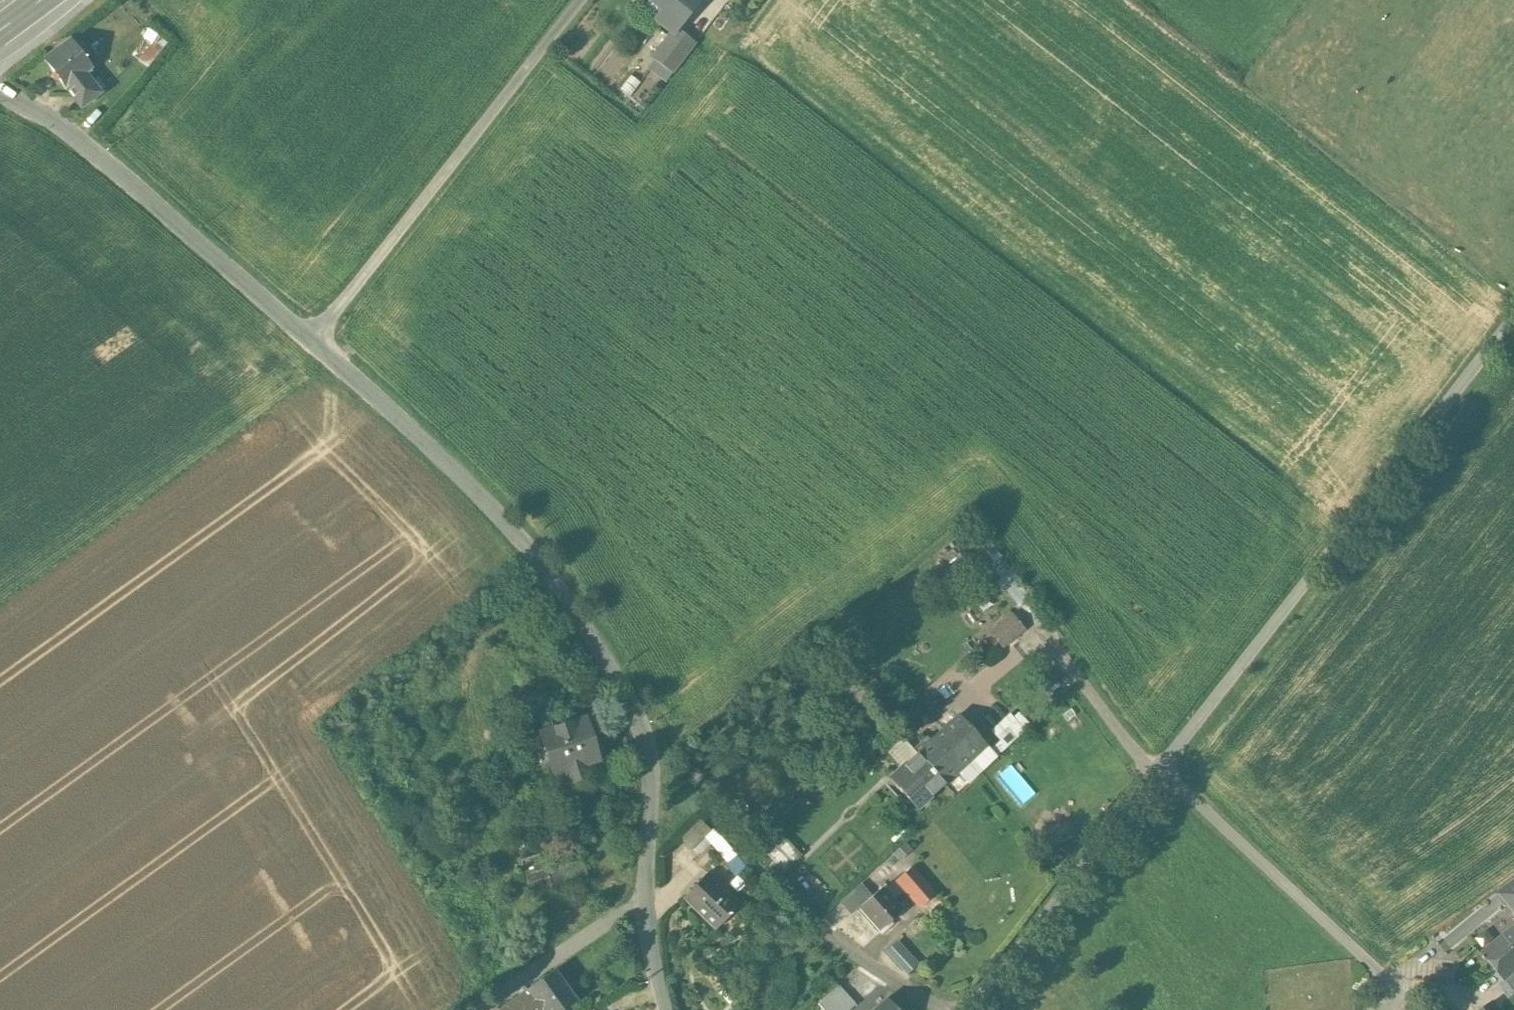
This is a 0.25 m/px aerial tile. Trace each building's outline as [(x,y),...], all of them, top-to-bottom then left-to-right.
[(662,11),(655,20),(671,33),(672,34),(676,29),(679,24),(680,25),(699,0),(649,0),(662,11)] [(672,34),(671,33),(666,40),(666,39),(652,57),(673,73),(695,44),(676,29),(672,34)] [(158,35),(138,58),(147,66),(167,42),(158,35)] [(91,68),(72,41),(47,60),(66,86),(67,86),(84,73),(91,68)] [(99,93),(84,73),(67,86),(82,106),(99,93)] [(989,630),(1003,647),(1027,628),(1013,611),(989,630)] [(960,715),(932,742),(958,770),(986,744),(960,715)] [(585,720),(542,734),(553,772),(597,759),(585,720)] [(958,770),(932,742),(917,754),(944,784),(958,770)] [(944,784),(917,754),(890,779),(917,809),(944,784)] [(597,759),(553,772),(575,842),(587,882),(631,868),(597,759)] [(1015,764),(1002,772),(1021,802),(1034,794),(1015,764)] [(700,822),(680,842),(690,851),(703,838),(710,831),(700,822)] [(774,826),(757,842),(765,851),(774,843),(782,835),(774,826)] [(801,855),(782,835),(774,843),(793,863),(801,855)] [(703,838),(690,851),(697,857),(708,846),(709,845),(703,838)] [(575,842),(522,859),(534,899),(587,882),(575,842)] [(793,863),(774,843),(765,851),(784,872),(793,863)] [(697,857),(693,862),(701,870),(716,854),(708,846),(697,857)] [(784,872),(765,851),(756,859),(775,880),(784,872)] [(714,874),(725,886),(747,865),(736,854),(714,874)] [(927,885),(911,866),(895,880),(912,899),(927,885)] [(738,905),(706,874),(684,898),(716,929),(738,905)] [(1498,891),(1513,911),(1513,880),(1498,891)] [(881,887),(858,907),(881,933),(893,923),(890,920),(901,910),(881,887)] [(1483,952),(1493,963),(1513,947),(1513,949),(1513,927),(1483,952)] [(898,938),(885,951),(907,974),(920,962),(898,938)] [(1513,947),(1493,963),(1506,980),(1509,977),(1513,973),(1513,949),(1513,947)] [(527,988),(543,1009),(563,1009),(578,1000),(555,968),(527,988)] [(826,1009),(850,1009),(857,1004),(840,984),(819,1001),(826,1009)] [(527,988),(499,1008),(500,1009),(543,1009),(527,988)] [(887,998),(873,1009),(898,1009),(887,998)]
